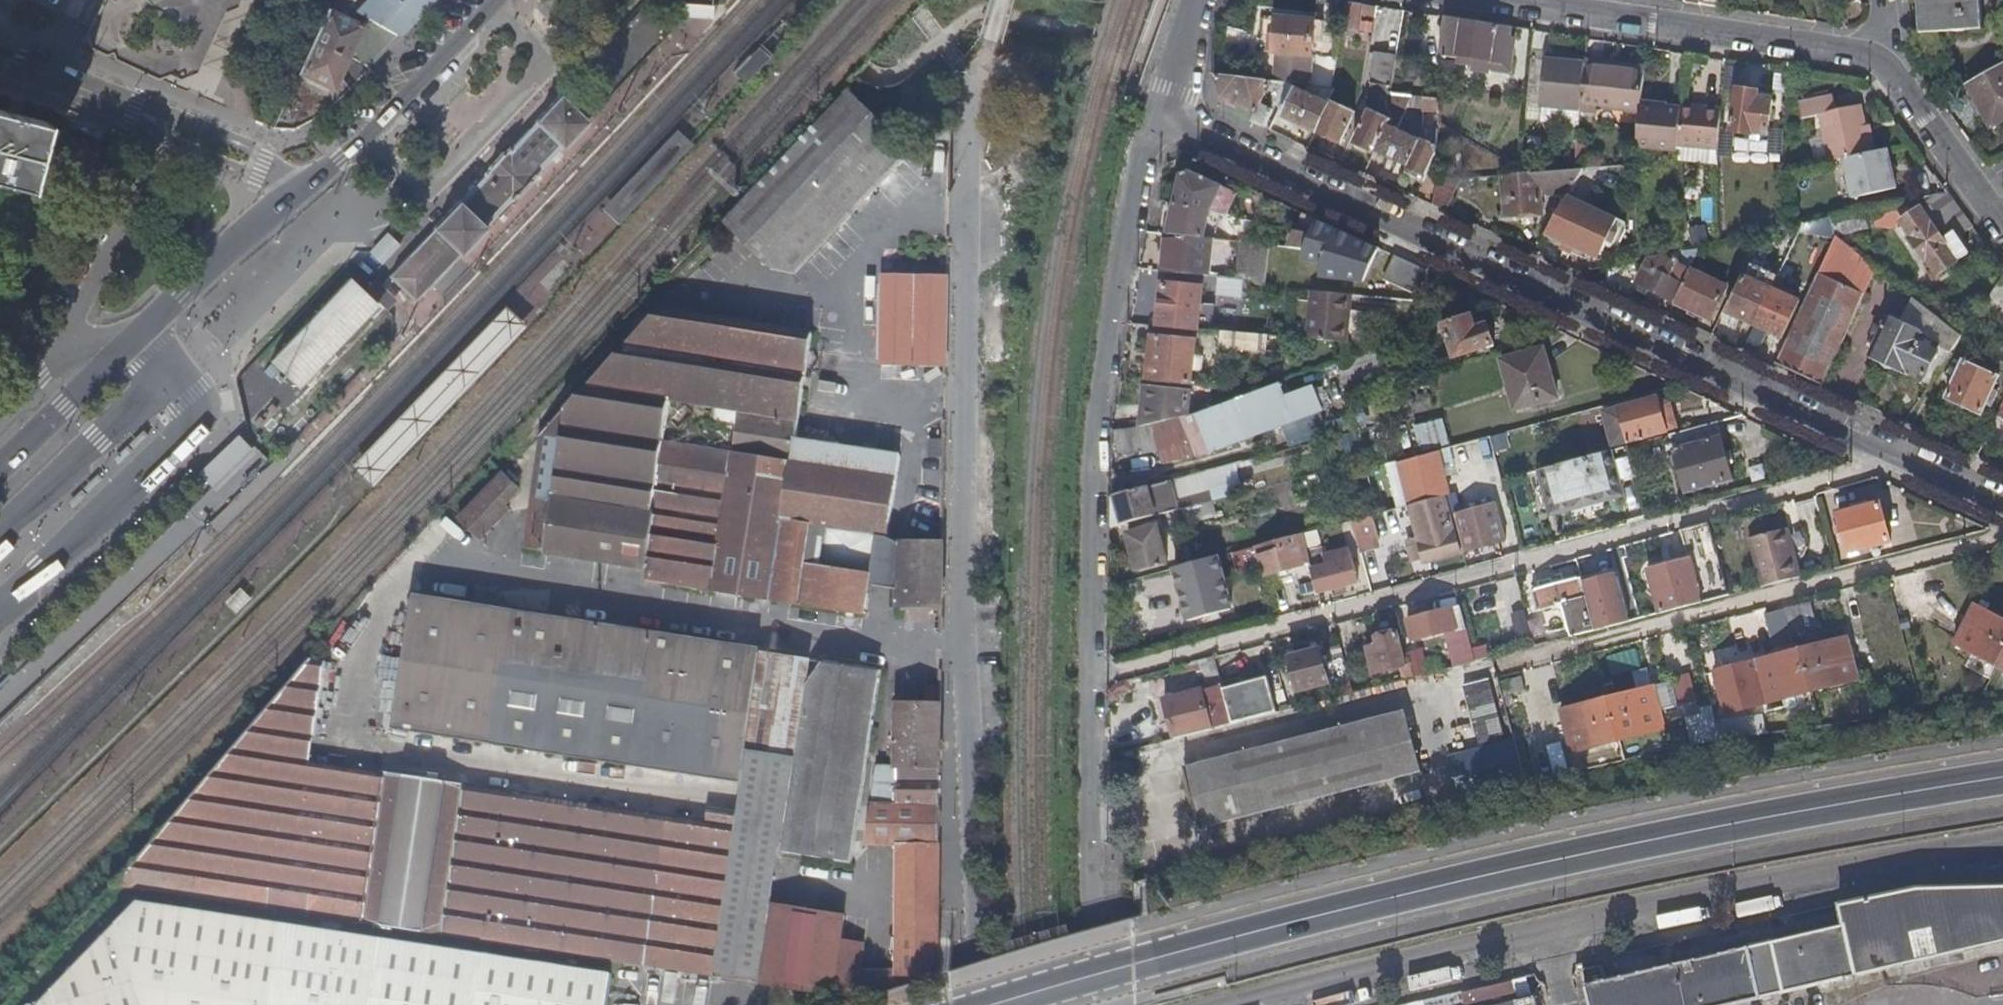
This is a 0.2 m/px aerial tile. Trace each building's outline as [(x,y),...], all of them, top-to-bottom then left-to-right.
[(89,37),(179,78),(199,70),(232,0),(106,0),(89,37)] [(357,11),(384,27),(400,35),(433,0),(367,0),(357,11)] [(1925,35),(1981,31),(1979,0),(1923,0),(1925,35)] [(681,7),(681,14),(696,15),(710,16),(711,9),(711,3),(697,2),(682,1),(681,4),(681,7)] [(1377,8),(1343,3),(1342,12),(1361,15),(1376,17),(1377,8)] [(363,27),(326,10),(312,42),(348,59),(363,27)] [(1359,34),(1361,15),(1342,12),(1340,32),(1359,34)] [(1517,29),(1446,18),(1441,58),(1459,59),(1460,58),(1468,59),(1467,66),(1474,66),(1474,73),(1490,75),(1491,72),(1510,74),(1517,29)] [(1275,53),(1279,54),(1311,57),(1313,43),(1322,44),(1324,25),(1277,20),(1275,53)] [(384,52),(400,35),(384,27),(372,39),(384,52)] [(348,59),(312,42),(298,75),(313,82),(296,116),(303,127),(320,118),(339,101),(369,69),(348,59)] [(1279,54),(1275,82),(1284,84),(1307,87),(1311,57),(1279,54)] [(1391,88),(1396,57),(1375,54),(1371,86),(1391,88)] [(1966,84),(1989,129),(2002,122),(2002,64),(1966,84)] [(1538,113),(1579,116),(1583,71),(1583,67),(1543,65),(1538,113)] [(1583,71),(1579,116),(1638,121),(1640,101),(1643,71),(1611,68),(1611,73),(1583,71)] [(1214,76),(1222,100),(1255,114),(1252,123),(1265,129),(1272,112),(1260,106),(1263,97),(1265,82),(1214,76)] [(1275,82),(1265,82),(1263,97),(1260,106),(1272,112),(1275,107),(1284,84),(1275,82)] [(1395,84),(1394,97),(1413,99),(1422,100),(1439,101),(1440,89),(1395,84)] [(1752,134),(1767,136),(1771,101),(1757,99),(1758,93),(1737,90),(1731,133),(1751,136),(1752,134)] [(1316,131),(1328,105),(1297,92),(1286,117),(1316,131)] [(1853,156),(1874,151),(1871,132),(1863,135),(1861,122),(1857,106),(1839,109),(1835,92),(1798,100),(1802,118),(1817,115),(1828,161),(1853,156)] [(388,278),(390,279),(414,302),(461,254),(494,219),(499,214),(512,200),(513,201),(515,199),(518,196),(519,197),(526,190),(532,183),(531,182),(537,176),(536,175),(539,173),(588,122),(558,93),(531,121),(534,124),(512,147),(511,149),(508,146),(503,152),(501,150),(493,159),(485,168),(486,169),(481,174),(484,177),(468,193),(458,203),(455,201),(429,228),(433,231),(418,247),(409,256),(388,278)] [(911,155),(848,94),(723,225),(770,272),(795,276),(911,155)] [(1439,112),(1439,101),(1422,100),(1422,111),(1439,112)] [(1355,114),(1330,101),(1328,105),(1316,131),(1341,143),(1355,114)] [(1640,101),(1638,121),(1636,147),(1671,151),(1675,109),(1656,107),(1657,101),(1640,101)] [(1721,111),(1681,107),(1677,147),(1716,151),(1721,111)] [(32,190),(49,124),(0,111),(0,182),(32,190)] [(1354,143),(1374,152),(1375,150),(1386,126),(1397,131),(1398,130),(1402,121),(1392,116),(1390,119),(1371,111),(1354,143)] [(290,119),(280,114),(273,129),(295,130),(298,129),(290,119)] [(1863,135),(1871,132),(1868,120),(1861,122),(1863,135)] [(598,131),(588,122),(539,173),(536,175),(537,176),(531,182),(532,183),(526,190),(519,197),(518,196),(515,199),(513,201),(512,200),(499,214),(494,219),(461,254),(471,263),(598,131)] [(1375,150),(1408,167),(1419,141),(1398,130),(1397,131),(1386,126),(1375,150)] [(600,207),(617,223),(691,143),(676,128),(600,207)] [(1436,154),(1436,146),(1428,142),(1429,133),(1423,132),(1419,141),(1408,167),(1405,174),(1422,182),(1436,154)] [(1783,155),(1783,138),(1776,137),(1775,154),(1783,155)] [(1897,185),(1889,148),(1874,151),(1853,156),(1861,193),(1897,185)] [(1574,170),(1519,175),(1504,176),(1507,215),(1543,211),(1543,198),(1569,196),(1586,169),(1574,170)] [(1181,179),(1175,204),(1213,212),(1231,216),(1238,194),(1190,175),(1181,179)] [(1444,211),(1446,182),(1431,182),(1431,205),(1444,211)] [(1972,228),(1945,192),(1914,199),(1920,208),(1901,222),(1912,237),(1910,239),(1925,261),(1928,259),(1940,275),(1969,253),(1958,238),(1972,228)] [(1619,219),(1569,196),(1546,233),(1592,255),(1603,254),(1619,219)] [(1175,204),(1168,235),(1206,238),(1213,212),(1175,204)] [(1874,228),(1867,209),(1831,218),(1835,235),(1874,228)] [(1319,221),(1305,215),(1297,232),(1290,248),(1306,249),(1312,239),(1319,221)] [(1797,216),(1785,218),(1787,227),(1799,225),(1797,216)] [(1370,245),(1319,221),(1312,239),(1362,261),(1370,245)] [(1206,238),(1168,235),(1164,273),(1205,276),(1208,239),(1206,238)] [(1876,268),(1835,235),(1792,328),(1776,365),(1822,386),(1876,268)] [(1270,246),(1241,242),(1237,280),(1244,279),(1250,280),(1258,287),(1266,288),(1270,246)] [(1423,270),(1396,257),(1378,299),(1411,301),(1411,294),(1423,270)] [(1636,284),(1675,301),(1682,283),(1644,265),(1636,284)] [(1682,283),(1675,301),(1710,317),(1725,286),(1688,269),(1682,283)] [(294,388),(375,304),(370,299),(346,276),(265,360),(294,388)] [(947,368),(948,277),(884,276),(882,366),(947,368)] [(1756,326),(1773,290),(1745,277),(1728,313),(1744,320),(1756,326)] [(2002,277),(1994,289),(2002,301),(2002,279),(2002,277)] [(1237,280),(1221,278),(1219,288),(1236,290),(1236,286),(1243,287),(1244,279),(1237,280)] [(375,282),(365,292),(372,298),(383,309),(393,300),(381,289),(375,282)] [(1163,283),(1159,326),(1198,330),(1202,288),(1163,283)] [(1756,326),(1769,331),(1782,337),(1799,301),(1773,290),(1756,326)] [(665,293),(485,483),(476,543),(500,547),(499,557),(510,558),(510,560),(525,562),(527,550),(596,561),(594,572),(643,580),(645,568),(646,568),(644,580),(863,614),(868,584),(876,534),(887,535),(902,438),(798,421),(815,316),(665,293)] [(1345,325),(1349,296),(1314,293),(1308,341),(1344,344),(1347,344),(1349,326),(1345,325)] [(369,486),(523,324),(502,304),(347,464),(369,486)] [(1479,328),(1474,314),(1445,324),(1456,358),(1497,346),(1491,326),(1479,328)] [(1926,334),(1887,316),(1868,359),(1905,377),(1906,375),(1922,382),(1940,346),(1924,338),(1926,334)] [(1225,331),(1224,351),(1271,353),(1272,333),(1225,331)] [(1157,336),(1152,377),(1193,381),(1197,340),(1157,336)] [(1548,348),(1509,362),(1524,410),(1565,397),(1548,348)] [(1946,398),(1981,415),(1999,376),(1964,360),(1946,398)] [(1325,381),(1321,369),(1295,378),(1299,385),(1307,382),(1310,386),(1325,381)] [(1197,413),(1212,452),(1331,409),(1325,393),(1310,398),(1308,394),(1288,400),(1282,382),(1266,388),(1226,403),(1212,407),(1197,413)] [(1215,383),(1212,407),(1226,403),(1227,384),(1215,383)] [(1151,386),(1148,423),(1153,423),(1190,416),(1192,390),(1151,386)] [(1658,399),(1620,409),(1629,443),(1667,434),(1658,399)] [(1742,416),(1723,407),(1699,417),(1702,427),(1719,424),(1742,416)] [(1190,416),(1153,423),(1164,464),(1212,452),(1197,413),(1190,416)] [(1447,419),(1417,424),(1422,449),(1452,443),(1447,419)] [(1719,424),(1702,427),(1670,436),(1685,496),(1734,483),(1719,424)] [(239,434),(198,472),(207,481),(212,487),(217,491),(245,464),(257,453),(248,443),(239,434)] [(934,458),(945,458),(945,440),(935,440),(934,458)] [(1628,448),(1541,471),(1552,515),(1620,498),(1617,482),(1636,478),(1628,448)] [(1437,452),(1399,463),(1410,506),(1449,496),(1437,452)] [(1208,473),(1172,483),(1176,501),(1179,510),(1183,526),(1218,516),(1208,473)] [(1172,483),(1148,489),(1153,506),(1176,501),(1172,483)] [(1119,496),(1125,525),(1179,510),(1176,501),(1153,506),(1148,489),(1119,496)] [(1463,554),(1449,496),(1410,506),(1408,507),(1423,563),(1463,554)] [(1881,505),(1840,515),(1842,527),(1835,529),(1836,536),(1844,534),(1848,553),(1890,542),(1881,505)] [(1505,544),(1496,506),(1457,516),(1467,554),(1505,544)] [(1352,527),(1358,552),(1371,549),(1365,523),(1352,527)] [(1728,599),(1708,525),(1680,532),(1688,563),(1650,572),(1658,602),(1660,616),(1728,599)] [(1128,534),(1138,573),(1168,565),(1159,527),(1128,534)] [(1765,589),(1802,580),(1797,560),(1791,560),(1783,530),(1751,540),(1765,589)] [(876,534),(868,584),(900,590),(902,590),(904,543),(901,543),(900,543),(887,539),(887,535),(876,534)] [(1298,546),(1295,537),(1280,541),(1282,551),(1298,546)] [(1259,565),(1262,577),(1278,573),(1286,571),(1303,567),(1298,546),(1282,551),(1280,541),(1255,548),(1259,565)] [(902,590),(900,590),(900,606),(913,606),(912,616),(917,620),(925,620),(930,616),(931,607),(943,607),(944,544),(904,543),(902,590)] [(1231,572),(1259,565),(1255,548),(1228,556),(1231,572)] [(1313,573),(1318,594),(1358,584),(1350,552),(1326,558),(1328,569),(1313,573)] [(1219,558),(1174,570),(1188,617),(1231,606),(1219,558)] [(1286,571),(1278,573),(1279,580),(1287,578),(1286,571)] [(1305,598),(1318,594),(1313,573),(1301,576),(1305,598)] [(1618,573),(1582,583),(1586,597),(1590,614),(1595,632),(1631,622),(1618,573)] [(1582,583),(1582,581),(1539,592),(1544,612),(1564,606),(1573,638),(1595,632),(1590,614),(1586,597),(1582,583)] [(392,730),(741,784),(747,748),(761,653),(412,599),(392,730)] [(1956,646),(2002,670),(2002,621),(1975,607),(1956,646)] [(1452,611),(1409,622),(1413,642),(1457,631),(1452,611)] [(1799,611),(1774,617),(1778,640),(1803,635),(1799,611)] [(1404,682),(1415,679),(1411,665),(1410,664),(1405,665),(1397,633),(1377,637),(1379,647),(1367,649),(1373,675),(1401,669),(1404,682)] [(1475,639),(1456,641),(1459,665),(1478,663),(1475,639)] [(1846,640),(1756,662),(1766,705),(1856,683),(1846,640)] [(1294,674),(1297,685),(1299,692),(1330,684),(1322,650),(1291,658),(1294,674)] [(796,755),(810,660),(761,653),(747,748),(796,755)] [(712,977),(712,973),(736,812),(709,808),(707,823),(307,764),(322,662),(311,660),(113,887),(342,921),(352,923),(712,977)] [(796,755),(781,853),(853,864),(883,671),(810,660),(796,755)] [(1289,686),(1297,685),(1294,674),(1286,676),(1289,686)] [(1269,679),(1225,691),(1234,724),(1277,712),(1269,679)] [(1492,679),(1469,685),(1485,738),(1508,733),(1492,679)] [(1297,699),(1299,709),(1353,695),(1351,687),(1297,699)] [(1654,689),(1564,711),(1574,754),(1621,742),(1664,731),(1654,689)] [(1167,701),(1176,740),(1211,731),(1202,693),(1167,701)] [(858,998),(865,999),(936,977),(941,705),(899,705),(897,766),(880,766),(868,843),(897,844),(896,978),(862,973),(858,998)] [(1711,714),(1688,720),(1693,744),(1718,738),(1711,714)] [(1407,715),(1185,769),(1199,830),(1421,774),(1407,715)] [(1664,731),(1621,742),(1626,760),(1669,750),(1664,731)] [(712,973),(762,981),(773,905),(781,853),(796,755),(747,748),(741,784),(736,812),(712,973)] [(1838,905),(1843,926),(1606,982),(1601,966),(1584,970),(1584,975),(1581,976),(1583,983),(1586,982),(1591,1004),(1732,1004),(2002,942),(2002,886),(1912,888),(1838,905)] [(350,935),(340,933),(134,901),(36,1004),(598,1004),(603,977),(350,935)] [(762,981),(761,985),(833,996),(857,998),(864,945),(841,941),(844,916),(773,905),(762,981)] [(350,935),(352,923),(342,921),(340,933),(350,935)] [(758,1004),(831,1004),(833,996),(761,985),(758,1004)] [(1409,1004),(1467,1004),(1467,1002),(1465,992),(1409,1004)] [(1516,1003),(1514,992),(1467,1002),(1467,1004),(1507,1004),(1516,1003)]
